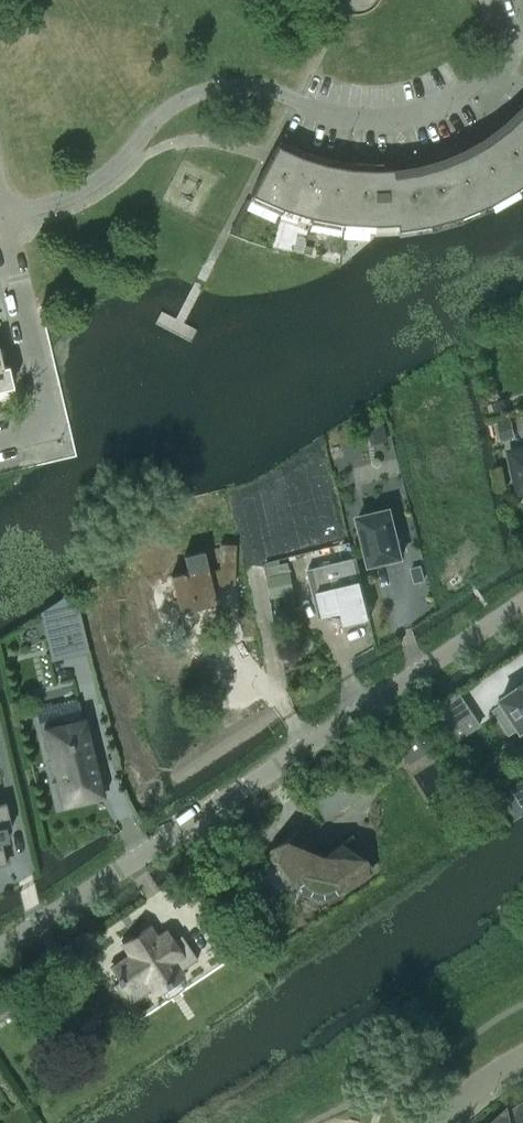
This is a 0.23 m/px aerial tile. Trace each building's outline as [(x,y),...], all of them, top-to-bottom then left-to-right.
[(300,155),(278,145),(277,144),(270,156),(250,194),(252,195),(253,195),(281,207),(311,217),(342,222),(375,224),(375,221),(396,220),(397,229),(429,224),(460,216),(489,203),(517,187),(522,183),(522,110),(506,126),(486,141),(464,153),(441,163),(417,170),(393,174),(393,168),(374,168),(349,167),(324,163),(300,155)] [(13,386),(8,365),(3,366),(0,355),(0,389),(13,386)] [(511,452),(520,491),(522,491),(522,450),(511,452)] [(313,472),(272,480),(277,507),(318,500),(313,472)] [(402,557),(391,509),(359,517),(370,565),(402,557)] [(219,568),(208,570),(211,582),(219,580),(220,583),(221,583),(234,584),(235,544),(220,543),(219,568)] [(211,582),(208,570),(203,550),(184,555),(187,571),(170,575),(179,612),(216,603),(211,582)] [(326,565),(308,569),(314,594),(319,593),(324,615),(342,610),(345,623),(347,623),(350,624),(357,622),(359,620),(370,617),(361,582),(362,581),(356,557),(341,561),(326,565)] [(426,583),(422,567),(411,570),(415,586),(426,583)] [(287,573),(269,576),(273,598),(292,594),(287,573)] [(72,590),(46,607),(58,656),(86,650),(72,590)] [(502,699),(504,702),(494,709),(511,734),(521,728),(522,731),(522,685),(502,699)] [(459,740),(482,724),(460,691),(437,707),(459,740)] [(79,701),(37,711),(46,749),(50,748),(64,804),(87,798),(102,794),(101,793),(99,793),(96,778),(98,778),(97,777),(79,701)] [(414,770),(439,759),(427,730),(402,741),(414,770)] [(11,828),(5,802),(0,803),(0,863),(6,862),(0,839),(6,838),(4,830),(11,828)] [(297,831),(273,847),(294,879),(296,878),(303,887),(306,890),(309,892),(313,894),(321,895),(326,894),(330,893),(334,891),(340,887),(341,889),(372,870),(362,854),(364,852),(352,833),(320,853),(316,847),(317,844),(315,844),(315,848),(310,851),(297,831)] [(166,930),(157,936),(150,926),(123,946),(130,956),(114,968),(120,978),(119,979),(121,983),(117,986),(131,1006),(155,989),(158,993),(184,973),(181,969),(198,957),(184,937),(175,943),(166,930)] [(513,1107),(509,1110),(509,1106),(491,1122),(522,1122),(522,1101),(516,1105),(513,1107)]
